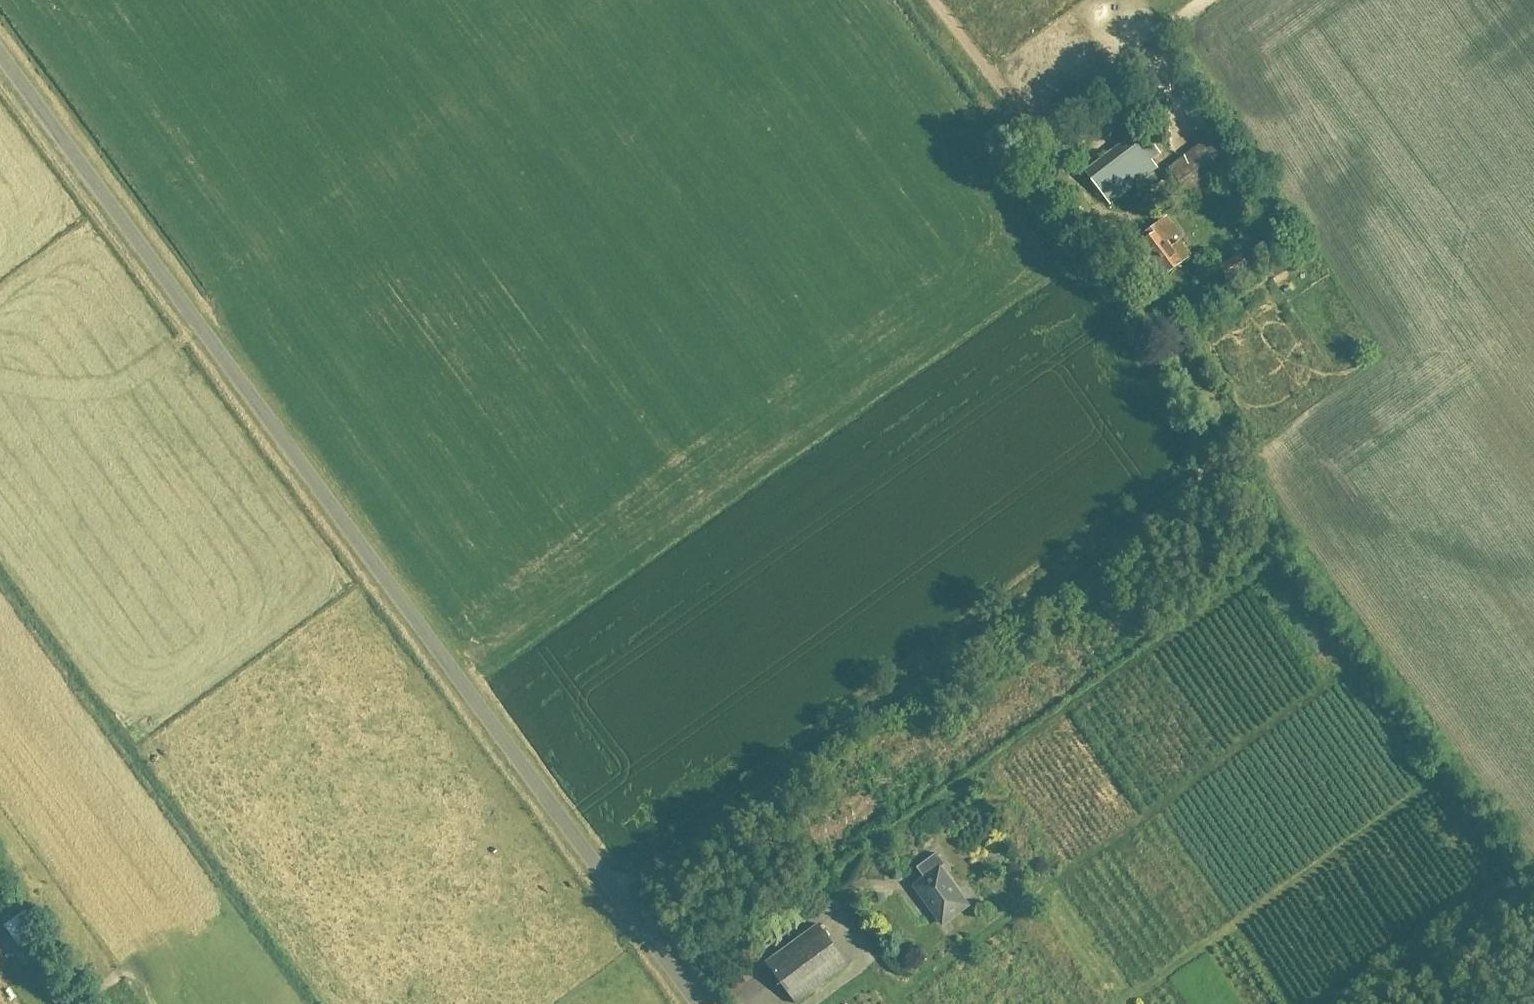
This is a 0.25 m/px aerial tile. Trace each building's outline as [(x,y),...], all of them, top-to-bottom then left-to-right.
[(1217,134),(1216,134),(1168,170),(1189,198),(1237,161),(1217,134)] [(1147,162),(1129,139),(1085,173),(1109,205),(1154,171),(1147,162)] [(1166,218),(1142,236),(1145,240),(1139,245),(1163,277),(1190,257),(1179,243),(1172,248),(1168,242),(1178,234),(1166,218)] [(944,866),(935,855),(916,869),(924,880),(914,888),(942,926),(967,907),(939,870),(944,866)] [(765,964),(795,1003),(798,1003),(848,967),(818,925),(765,964)]
